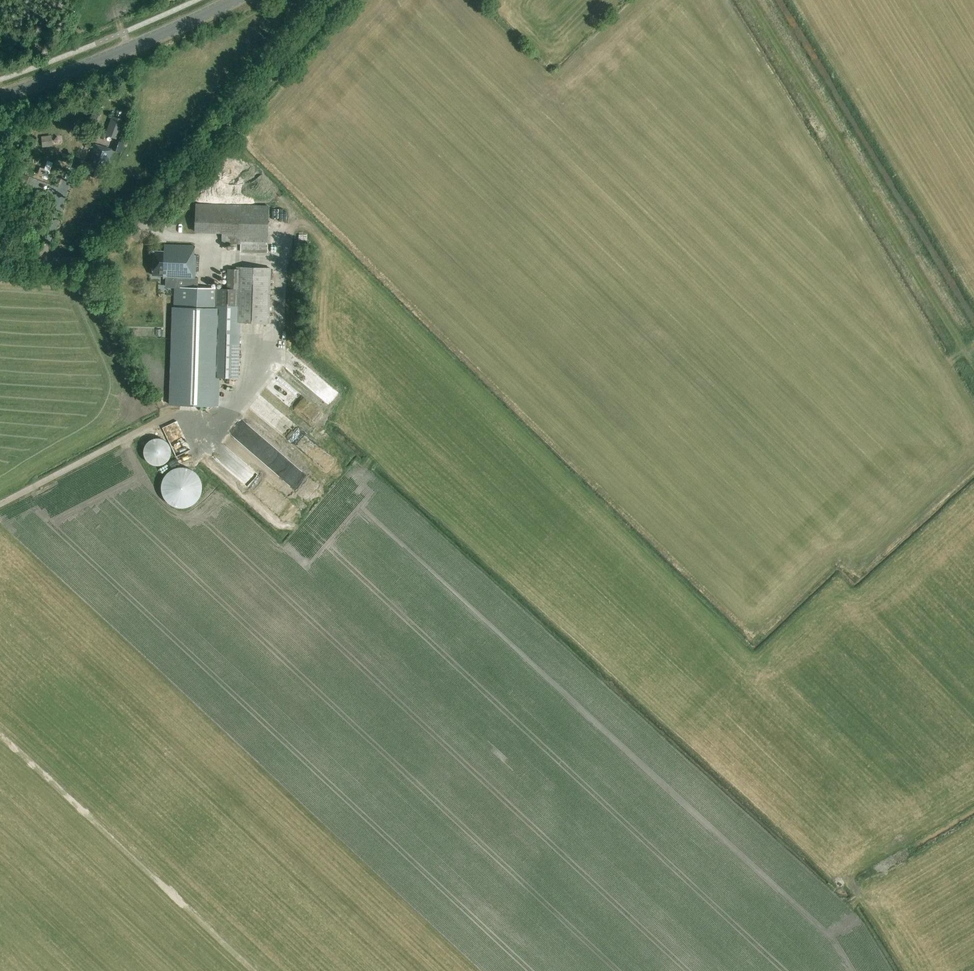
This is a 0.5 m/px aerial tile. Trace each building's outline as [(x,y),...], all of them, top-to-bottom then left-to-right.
[(87,126),(96,129),(101,118),(92,114),(87,126)] [(113,115),(106,135),(117,139),(125,120),(113,115)] [(54,146),(53,136),(42,137),(43,147),(54,146)] [(107,170),(113,151),(96,145),(90,163),(81,160),(78,171),(88,174),(88,175),(101,179),(104,169),(107,170)] [(45,178),(51,179),(54,160),(48,159),(45,178)] [(12,184),(23,187),(27,175),(15,172),(12,184)] [(268,252),(270,206),(196,203),(195,233),(223,234),(222,244),(242,245),(242,251),(268,252)] [(176,279),(176,287),(175,287),(171,406),(218,407),(218,378),(237,379),(238,323),(270,323),(271,269),(237,268),(237,269),(228,269),(227,289),(221,289),(198,288),(199,278),(196,278),(196,255),(194,255),(194,246),(164,245),(164,252),(154,251),(153,275),(164,276),(164,279),(176,279)] [(144,450),(144,452),(144,454),(144,456),(145,458),(146,459),(147,461),(149,462),(150,463),(152,464),(154,465),(156,465),(158,465),(160,465),(162,464),(164,463),(165,462),(167,461),(168,459),(169,458),(170,456),(170,454),(171,452),(170,450),(170,448),(169,446),(168,444),(167,443),(166,441),(164,440),(162,439),(160,439),(158,438),(156,438),(154,439),(152,439),(150,440),(149,441),(147,443),(146,444),(145,446),(144,448),(144,450)] [(286,469),(294,456),(286,451),(282,457),(280,456),(276,463),(286,469)] [(161,488),(162,490),(162,492),(162,494),(163,495),(164,497),(165,499),(166,500),(167,501),(168,503),(169,504),(171,505),(172,506),(174,507),(176,507),(178,508),(179,508),(181,508),(183,508),(185,508),(187,508),(188,507),(190,506),(192,506),(193,505),(195,504),(196,502),(197,501),(198,500),(199,498),(200,497),(201,495),(202,493),(202,491),(202,490),(202,488),(202,486),(202,484),(202,483),(201,481),(201,479),(200,478),(199,476),(198,475),(196,473),(195,472),(194,471),(192,470),(191,469),(189,468),(187,468),(185,467),(184,467),(182,467),(180,467),(178,467),(176,468),(175,468),(173,469),(171,470),(170,471),(168,472),(167,473),(166,475),(165,476),(164,478),(163,479),(162,481),(162,483),(162,484),(161,486),(161,488)]
